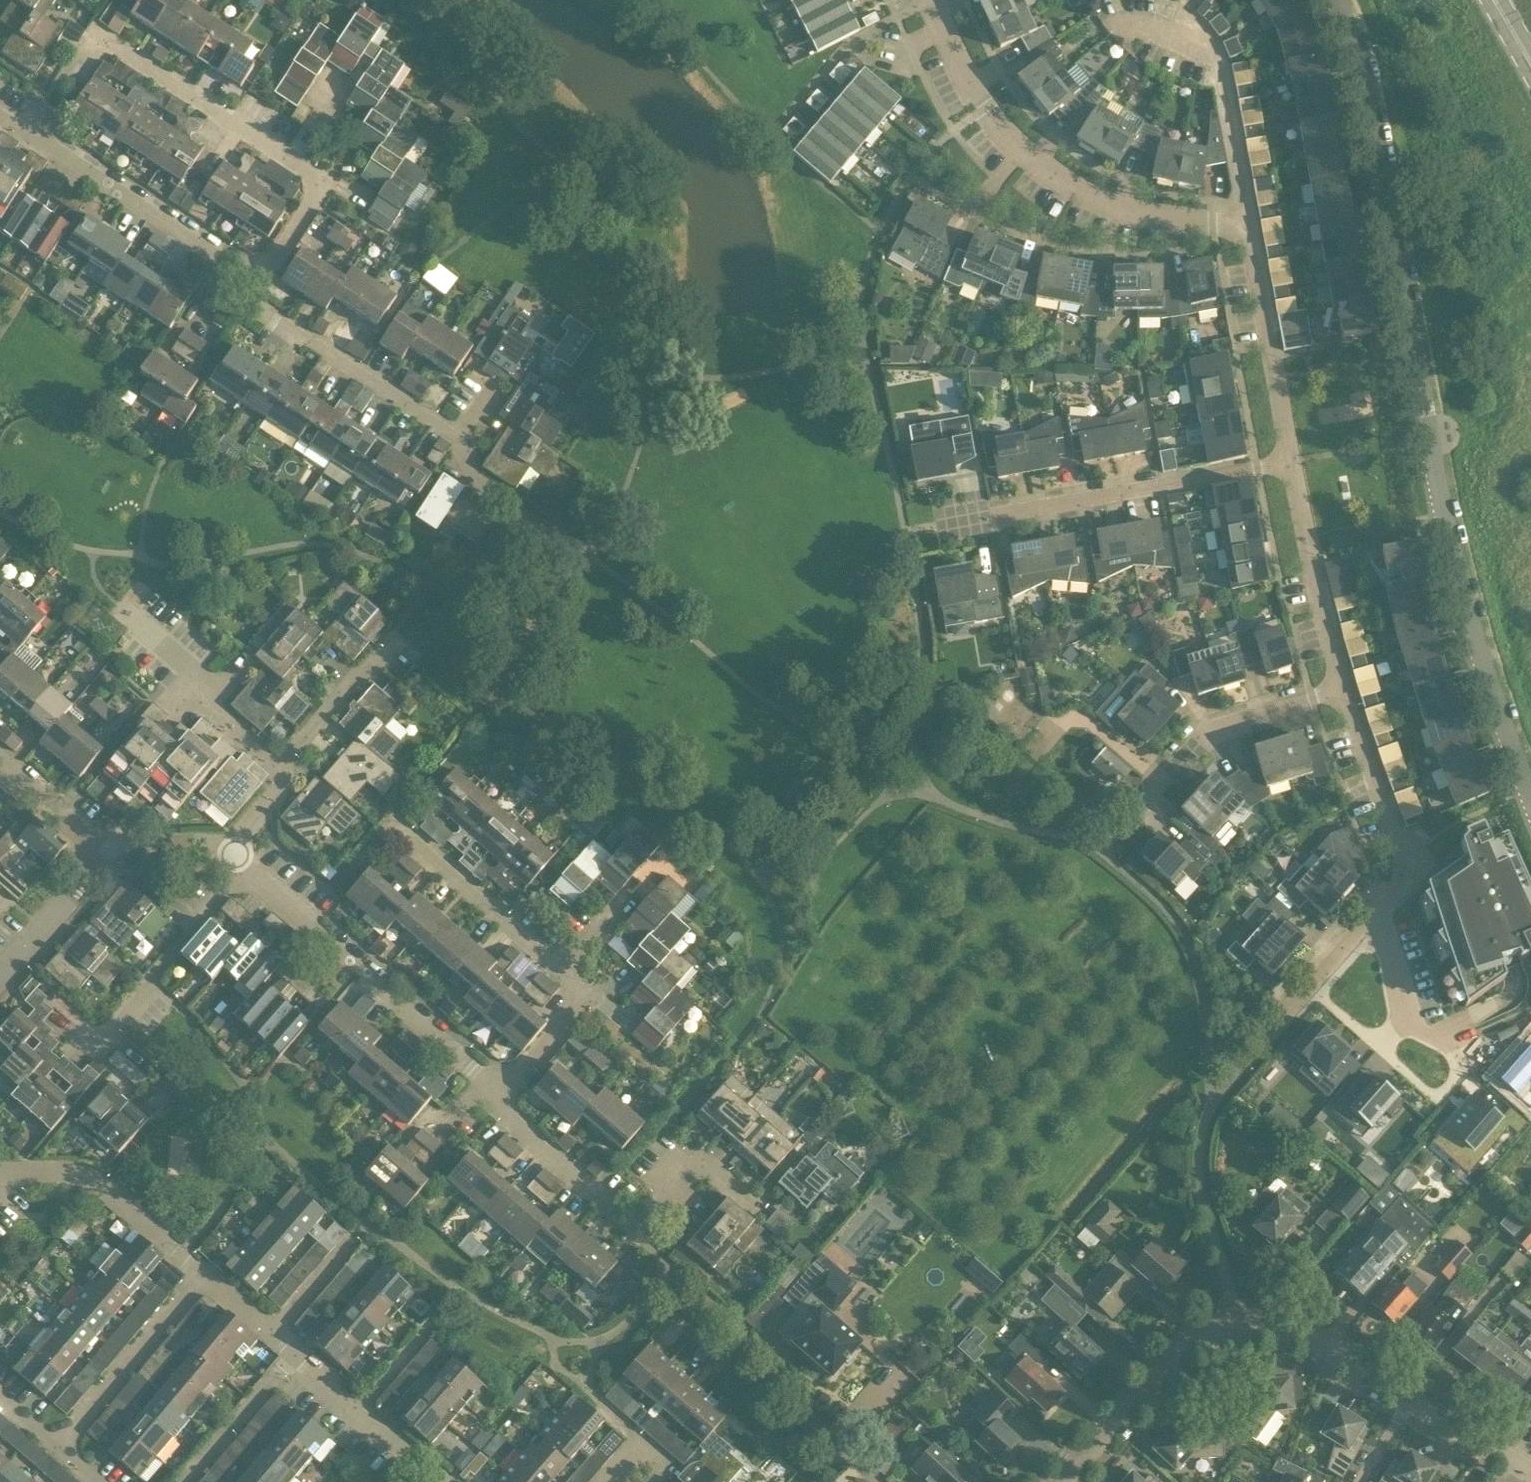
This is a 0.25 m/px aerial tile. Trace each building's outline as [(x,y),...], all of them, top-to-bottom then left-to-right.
[(14,0),(12,0),(0,18),(0,23),(14,32),(0,53),(0,54),(33,76),(63,31),(43,18),(42,19),(14,0)] [(42,19),(43,18),(55,0),(14,0),(42,19)] [(172,0),(125,0),(121,7),(107,28),(118,35),(130,17),(152,31),(172,0)] [(183,0),(172,0),(152,31),(174,45),(187,25),(198,33),(208,16),(183,0)] [(800,21),(839,1),(838,0),(802,0),(792,5),(800,21)] [(979,5),(990,26),(1026,10),(1021,0),(990,0),(979,5)] [(1266,13),(1288,0),(1258,0),(1266,13)] [(1266,13),(1275,29),(1306,15),(1297,0),(1288,0),(1266,13)] [(800,21),(808,37),(847,17),(839,1),(800,21)] [(1205,1),(1196,12),(1202,18),(1212,7),(1205,1)] [(341,38),(326,62),(348,77),(362,55),(373,62),(381,50),(370,43),(384,21),(362,7),(341,38)] [(1035,30),(1026,10),(990,26),(1000,48),(1020,39),(1028,52),(1051,39),(1043,27),(1035,30)] [(861,19),(865,27),(878,20),(874,13),(861,19)] [(1213,30),(1225,21),(1219,15),(1208,23),(1213,30)] [(1313,37),(1306,15),(1275,29),(1281,46),(1313,37)] [(230,30),(208,16),(198,33),(187,25),(174,45),(206,66),(230,30)] [(847,17),(808,37),(817,53),(859,31),(858,30),(855,32),(847,17)] [(1225,21),(1213,30),(1218,37),(1230,28),(1225,21)] [(326,62),(341,38),(319,24),(274,93),(297,108),(326,62)] [(252,45),(230,30),(206,66),(239,88),(253,67),(242,60),(252,45)] [(1225,51),(1239,45),(1235,37),(1222,43),(1225,51)] [(1281,46),(1286,64),(1321,58),(1321,57),(1319,57),(1313,37),(1281,46)] [(1033,98),(1064,72),(1054,61),(1061,55),(1056,48),(1051,39),(1028,52),(1035,65),(1018,79),(1033,98)] [(1239,45),(1225,51),(1229,59),(1242,53),(1239,45)] [(158,46),(151,56),(162,63),(169,53),(158,46)] [(367,120),(389,87),(404,65),(381,50),(373,62),(345,105),(367,120)] [(1321,58),(1286,64),(1286,65),(1288,65),(1292,84),(1325,78),(1321,58)] [(89,132),(115,93),(104,86),(114,69),(103,62),(71,111),(83,118),(84,124),(82,127),(89,132)] [(834,69),(845,79),(851,72),(839,63),(834,69)] [(1233,74),(1247,71),(1245,63),(1231,65),(1233,74)] [(840,85),(845,79),(834,69),(828,76),(840,85)] [(855,86),(888,115),(900,101),(863,70),(863,71),(866,73),(855,86)] [(1077,112),(1094,92),(1099,86),(1092,79),(1078,90),(1064,72),(1033,98),(1048,116),(1065,102),(1077,112)] [(1329,98),(1325,78),(1292,84),(1296,104),(1329,98)] [(1237,94),(1252,91),(1250,83),(1236,86),(1237,94)] [(126,100),(115,93),(89,132),(96,137),(98,134),(104,132),(115,139),(147,91),(136,84),(126,100)] [(876,129),(888,115),(855,86),(843,100),(876,129)] [(353,141),(374,155),(397,123),(411,101),(389,87),(367,120),(353,141)] [(811,97),(822,106),(828,100),(816,90),(811,97)] [(133,160),(158,121),(147,114),(158,98),(147,91),(115,139),(126,146),(127,152),(125,155),(133,160)] [(1252,91),(1237,94),(1239,102),(1253,100),(1252,91)] [(1097,153),(1117,119),(1105,111),(1109,103),(1102,99),(1094,92),(1077,112),(1088,121),(1076,141),(1097,153)] [(816,113),(822,106),(811,97),(805,103),(816,113)] [(1332,118),(1329,98),(1296,104),(1299,124),(1332,118)] [(864,142),(876,129),(843,100),(831,114),(864,142)] [(148,161),(159,168),(191,119),(179,112),(169,128),(158,121),(133,160),(140,165),(142,161),(148,161)] [(853,156),(864,142),(831,114),(819,128),(853,156)] [(788,124),(799,134),(804,127),(793,118),(788,124)] [(1299,124),(1303,144),(1336,138),(1332,118),(1299,124)] [(187,195),(201,174),(190,167),(202,149),(191,142),(201,126),(191,119),(159,168),(170,175),(172,180),(169,184),(176,188),(187,195)] [(1137,131),(1117,119),(1097,153),(1117,166),(1129,146),(1143,152),(1152,127),(1142,123),(1137,131)] [(382,191),(404,159),(418,138),(397,123),(374,155),(360,177),(382,191)] [(1245,134),(1263,131),(1261,123),(1243,126),(1245,134)] [(793,140),(799,134),(788,124),(782,130),(793,140)] [(1152,179),(1175,184),(1183,145),(1161,140),(1163,132),(1152,127),(1143,152),(1156,157),(1152,179)] [(841,170),(853,156),(819,128),(808,142),(841,170)] [(1263,131),(1245,134),(1246,143),(1264,139),(1263,131)] [(0,134),(0,153),(10,138),(1,133),(0,134)] [(1183,145),(1175,184),(1199,189),(1203,167),(1226,163),(1221,137),(1208,139),(1206,150),(1183,145)] [(10,138),(0,153),(0,156),(7,161),(12,153),(18,144),(10,138)] [(1340,158),(1336,138),(1303,144),(1306,164),(1340,158)] [(829,184),(841,170),(808,142),(796,155),(793,152),(793,153),(829,184)] [(29,151),(23,160),(18,168),(27,174),(38,157),(29,151)] [(27,174),(18,168),(23,160),(12,153),(7,161),(0,156),(0,220),(17,195),(26,181),(30,183),(33,183),(36,180),(27,174)] [(211,181),(201,174),(187,195),(205,207),(207,204),(212,202),(224,210),(255,161),(244,154),(234,170),(223,162),(211,181)] [(47,163),(38,157),(27,174),(36,180),(47,163)] [(1343,178),(1340,158),(1306,164),(1310,184),(1343,178)] [(426,173),(404,159),(382,191),(367,213),(390,228),(426,173)] [(241,231),(267,191),(256,184),(266,169),(255,161),(224,210),(234,217),(236,223),(234,226),(241,231)] [(1252,174),(1266,172),(1265,163),(1251,166),(1252,174)] [(1266,172),(1252,174),(1254,183),(1268,180),(1266,172)] [(42,192),(51,178),(45,174),(36,188),(42,192)] [(58,183),(51,178),(42,192),(50,197),(58,183)] [(1314,204),(1347,198),(1343,178),(1310,184),(1314,204)] [(278,198),(267,191),(241,231),(248,235),(251,232),(255,230),(268,239),(299,191),(288,183),(278,198)] [(179,208),(187,195),(176,188),(168,201),(179,208)] [(10,241),(36,202),(27,196),(25,200),(17,195),(0,220),(0,235),(10,241)] [(76,215),(79,211),(85,201),(78,196),(69,210),(76,215)] [(1351,218),(1347,198),(1314,204),(1317,225),(1351,218)] [(45,207),(36,202),(10,241),(27,252),(50,216),(42,211),(45,207)] [(1259,214),(1274,212),(1272,203),(1258,206),(1259,214)] [(916,266),(939,279),(956,238),(937,220),(939,217),(917,205),(892,249),(917,263),(916,266)] [(79,211),(76,215),(70,224),(47,260),(59,267),(62,263),(76,258),(79,254),(88,261),(108,230),(79,211)] [(1274,212),(1259,214),(1261,223),(1275,220),(1274,212)] [(59,222),(50,216),(27,252),(44,264),(47,260),(70,224),(61,218),(59,222)] [(1354,238),(1351,218),(1317,225),(1321,245),(1354,238)] [(336,245),(343,235),(332,228),(326,238),(336,245)] [(88,261),(110,274),(110,275),(123,256),(131,245),(108,230),(88,261)] [(110,275),(110,274),(102,286),(124,300),(164,239),(154,232),(141,253),(139,252),(133,263),(123,256),(110,275)] [(983,280),(982,280),(998,243),(976,234),(967,255),(956,250),(943,282),(958,288),(962,287),(963,285),(978,292),(983,280)] [(343,235),(336,245),(347,252),(353,242),(343,235)] [(1325,265),(1358,259),(1354,238),(1321,245),(1325,265)] [(175,246),(164,239),(124,300),(146,315),(166,284),(157,278),(163,269),(161,267),(175,246)] [(419,246),(413,242),(407,243),(400,254),(410,261),(419,246)] [(1017,302),(1025,277),(1011,273),(1020,252),(998,243),(982,280),(983,280),(1004,289),(1000,297),(1017,302)] [(1267,255),(1281,252),(1279,243),(1265,246),(1267,255)] [(303,295),(322,265),(300,251),(281,281),(303,295)] [(1281,252),(1267,255),(1268,263),(1282,260),(1281,252)] [(1058,303),(1065,264),(1042,259),(1038,281),(1025,277),(1017,302),(1034,307),(1036,299),(1058,303)] [(1362,279),(1358,259),(1325,265),(1328,285),(1362,279)] [(166,284),(146,315),(168,329),(188,299),(195,289),(209,268),(198,261),(184,282),(182,281),(176,291),(166,284)] [(1175,291),(1179,329),(1189,327),(1187,315),(1216,310),(1212,290),(1220,289),(1217,272),(1209,273),(1207,262),(1183,266),(1187,288),(1175,291)] [(1098,318),(1099,292),(1085,290),(1090,268),(1065,264),(1058,303),(1081,307),(1079,316),(1098,318)] [(344,279),(322,265),(303,295),(325,310),(333,299),(332,298),(345,280),(344,279)] [(450,287),(456,280),(437,266),(428,270),(450,287)] [(354,312),(373,282),(351,268),(344,279),(345,280),(332,298),(333,299),(354,312)] [(1137,310),(1136,270),(1112,271),(1113,293),(1099,292),(1098,318),(1113,319),(1113,311),(1137,310)] [(1179,329),(1175,291),(1161,292),(1160,270),(1136,270),(1137,310),(1137,320),(1161,319),(1168,318),(1169,331),(1179,329)] [(20,300),(27,288),(7,275),(0,285),(0,287),(20,300)] [(1365,299),(1365,298),(1362,279),(1328,285),(1332,305),(1365,299)] [(396,297),(373,282),(354,312),(376,327),(396,297)] [(511,305),(523,287),(516,282),(504,300),(503,301),(511,305)] [(1274,295),(1288,292),(1287,284),(1272,286),(1274,295)] [(1288,292),(1274,295),(1275,303),(1290,300),(1288,292)] [(1365,299),(1332,305),(1326,334),(1328,334),(1328,333),(1341,336),(1341,338),(1376,332),(1377,333),(1378,332),(1376,331),(1370,297),(1365,298),(1365,299)] [(528,370),(529,371),(543,349),(521,335),(531,319),(509,304),(486,339),(476,354),(487,362),(481,371),(494,379),(500,370),(519,383),(520,383),(528,370)] [(1280,327),(1308,322),(1306,310),(1277,315),(1280,327)] [(401,360),(409,348),(408,347),(420,329),(398,315),(379,345),(401,360)] [(430,362),(450,332),(428,317),(420,329),(408,347),(409,348),(430,362)] [(312,329),(322,335),(323,336),(329,326),(318,319),(312,329)] [(1308,322),(1280,327),(1282,339),(1310,334),(1308,322)] [(171,351),(181,357),(195,336),(185,329),(171,351)] [(113,335),(106,331),(101,339),(107,344),(113,335)] [(473,346),(450,332),(430,362),(453,376),(473,346)] [(1310,334),(1282,339),(1284,349),(1283,349),(1283,351),(1312,346),(1310,334)] [(195,336),(181,357),(192,364),(206,343),(195,336)] [(473,353),(476,354),(486,339),(483,337),(473,353)] [(363,347),(352,340),(345,350),(357,357),(363,347)] [(243,404),(267,368),(234,346),(210,383),(243,404)] [(140,396),(162,410),(173,393),(162,387),(175,367),(152,352),(139,372),(150,380),(140,396)] [(571,368),(576,361),(564,352),(559,360),(571,368)] [(1194,384),(1228,378),(1225,357),(1190,363),(1194,384)] [(265,419),(298,440),(322,404),(311,396),(330,366),(319,359),(300,389),(287,409),(276,402),(265,419)] [(173,393),(162,410),(184,425),(195,408),(184,401),(197,381),(175,367),(162,387),(173,393)] [(243,404),(265,419),(276,402),(287,409),(300,389),(267,368),(243,404)] [(400,386),(410,393),(417,383),(420,377),(410,370),(400,386)] [(498,415),(511,423),(511,422),(549,447),(563,425),(546,414),(561,392),(529,371),(528,370),(520,383),(519,383),(498,415)] [(420,377),(417,383),(410,393),(421,400),(431,384),(420,377)] [(1197,404),(1232,398),(1228,378),(1194,384),(1197,404)] [(330,438),(343,418),(350,407),(363,388),(352,381),(333,411),(322,404),(298,440),(331,461),(341,445),(330,438)] [(1148,392),(1162,390),(1160,382),(1146,384),(1148,392)] [(363,388),(350,407),(362,415),(374,395),(363,388)] [(1162,390),(1148,392),(1149,400),(1163,398),(1162,390)] [(1201,424),(1236,418),(1232,398),(1197,404),(1201,424)] [(1142,403),(1107,420),(1114,458),(1144,452),(1142,441),(1150,439),(1143,402),(1142,403)] [(1114,458),(1107,420),(1068,417),(1068,416),(1066,416),(1073,453),(1081,452),(1083,463),(1114,458)] [(975,458),(968,417),(937,422),(937,426),(909,431),(918,482),(943,477),(942,473),(975,458)] [(376,439),(343,418),(330,438),(341,445),(331,461),(352,475),(376,439)] [(1057,419),(1021,436),(1028,473),(1058,468),(1056,456),(1064,455),(1058,418),(1056,418),(1057,419)] [(1205,444),(1239,438),(1236,418),(1201,424),(1205,444)] [(511,422),(511,423),(482,466),(516,489),(530,467),(546,477),(560,454),(549,447),(511,422)] [(1155,432),(1169,430),(1168,422),(1154,424),(1155,432)] [(1169,430),(1155,432),(1156,440),(1171,438),(1169,430)] [(1028,473),(1021,436),(982,432),(981,432),(987,469),(996,467),(998,479),(1028,473)] [(437,465),(451,444),(440,438),(426,459),(433,463),(437,465)] [(1239,438),(1205,444),(1208,465),(1243,458),(1239,438)] [(352,475),(374,490),(385,473),(396,480),(408,460),(376,439),(352,475)] [(1162,473),(1177,470),(1173,450),(1159,453),(1162,473)] [(385,473),(374,490),(396,504),(407,488),(417,495),(430,475),(408,460),(396,480),(385,473)] [(458,496),(463,489),(442,475),(415,518),(435,531),(444,518),(477,540),(491,518),(458,496)] [(1217,509),(1251,503),(1247,482),(1213,488),(1217,509)] [(1181,494),(1167,497),(1168,505),(1182,502),(1181,494)] [(1251,503),(1217,509),(1220,529),(1255,523),(1251,503)] [(1127,528),(1133,566),(1172,569),(1173,570),(1174,570),(1167,533),(1159,534),(1157,523),(1127,528)] [(1224,549),(1258,543),(1255,523),(1220,529),(1213,531),(1217,551),(1224,549)] [(1174,538),(1188,535),(1187,527),(1173,530),(1174,538)] [(1133,566),(1127,528),(1096,534),(1098,545),(1090,547),(1097,584),(1098,583),(1098,582),(1133,566)] [(1188,535),(1174,538),(1176,546),(1190,543),(1188,535)] [(1041,544),(1048,581),(1087,584),(1087,585),(1088,585),(1082,548),(1073,550),(1071,538),(1041,544)] [(1258,543),(1224,549),(1227,569),(1262,563),(1258,543)] [(1048,581),(1041,544),(1011,549),(1013,561),(1004,562),(1011,599),(1012,599),(1012,598),(1048,581)] [(1418,580),(1418,581),(1423,580),(1416,546),(1417,545),(1416,544),(1415,546),(1381,553),(1382,555),(1371,563),(1370,562),(1369,563),(1385,587),(1418,580)] [(1328,576),(1356,569),(1353,557),(1324,564),(1325,566),(1326,566),(1328,576)] [(1262,563),(1227,569),(1231,590),(1266,584),(1262,563)] [(1182,578),(1196,575),(1194,567),(1180,570),(1182,578)] [(1356,569),(1328,576),(1331,588),(1359,581),(1356,569)] [(935,575),(944,625),(973,620),(973,623),(1004,618),(997,577),(961,574),(960,570),(935,575)] [(1196,575),(1182,578),(1183,586),(1197,583),(1196,575)] [(1423,600),(1418,581),(1418,580),(1385,587),(1390,607),(1423,600)] [(1359,581),(1331,588),(1334,600),(1362,592),(1359,581)] [(323,634),(325,638),(353,661),(387,621),(342,582),(324,603),(339,615),(323,634)] [(1,630),(31,595),(24,589),(21,592),(16,592),(6,583),(0,590),(0,630),(1,630)] [(31,595),(1,630),(10,638),(0,650),(0,667),(1,668),(8,661),(13,655),(46,618),(35,609),(35,603),(37,600),(31,595)] [(1390,607),(1394,629),(1427,620),(1423,600),(1390,607)] [(314,651),(325,638),(323,634),(285,602),(264,626),(292,650),(301,640),(314,651)] [(1339,619),(1353,615),(1351,607),(1337,611),(1339,619)] [(1353,615),(1339,619),(1341,627),(1355,624),(1353,615)] [(1401,650),(1433,639),(1427,620),(1394,629),(1401,650)] [(1241,632),(1248,657),(1260,654),(1266,675),(1290,668),(1287,657),(1294,655),(1289,638),(1282,640),(1276,621),(1241,632)] [(292,650),(264,626),(244,650),(264,667),(286,684),(297,671),(284,660),(292,650)] [(1248,657),(1241,632),(1228,636),(1230,644),(1209,651),(1220,689),(1243,682),(1237,661),(1248,657)] [(1401,650),(1407,669),(1439,659),(1433,639),(1401,650)] [(1220,689),(1209,651),(1187,657),(1184,649),(1171,653),(1179,678),(1191,675),(1197,696),(1220,689)] [(1351,665),(1365,661),(1363,653),(1349,657),(1351,665)] [(13,655),(8,661),(1,668),(0,669),(0,690),(9,699),(32,671),(13,655)] [(1413,688),(1445,678),(1439,659),(1407,669),(1413,688)] [(1365,661),(1351,665),(1354,673),(1368,669),(1365,661)] [(1143,687),(1132,700),(1162,726),(1178,708),(1161,693),(1169,684),(1147,664),(1138,674),(1143,678),(1140,681),(1141,685),(1143,687)] [(310,705),(286,684),(264,667),(230,707),(260,733),(277,712),(293,726),(310,705)] [(52,688),(32,671),(9,699),(29,715),(52,688)] [(1413,688),(1419,708),(1451,698),(1445,678),(1413,688)] [(340,726),(356,740),(356,739),(384,763),(401,744),(385,730),(402,710),(407,714),(416,703),(391,681),(381,692),(374,686),(340,726)] [(29,715),(48,732),(49,733),(63,716),(64,717),(72,706),(52,688),(29,715)] [(1363,704),(1377,700),(1374,692),(1360,696),(1363,704)] [(99,715),(107,705),(97,697),(89,706),(99,715)] [(1425,727),(1457,717),(1451,698),(1419,708),(1425,727)] [(1162,726),(1132,700),(1121,712),(1118,710),(1114,710),(1112,713),(1104,705),(1095,715),(1121,738),(1129,729),(1146,744),(1162,726)] [(1377,700),(1363,704),(1365,712),(1379,708),(1377,700)] [(152,703),(139,718),(147,725),(161,710),(152,703)] [(116,713),(107,705),(99,715),(108,723),(116,713)] [(59,761),(83,733),(76,727),(85,717),(72,706),(64,717),(63,716),(49,733),(48,732),(39,743),(59,761)] [(161,710),(147,725),(156,732),(162,725),(169,717),(161,710)] [(1425,727),(1432,748),(1464,737),(1457,717),(1425,727)] [(156,732),(147,725),(139,718),(137,721),(137,725),(140,728),(102,772),(133,798),(144,786),(190,732),(180,724),(172,734),(162,725),(156,732)] [(201,719),(190,732),(144,786),(174,812),(213,767),(218,772),(222,768),(215,762),(207,755),(213,747),(203,739),(212,729),(201,719)] [(13,735),(3,727),(0,730),(0,740),(5,744),(13,735)] [(1376,744),(1390,739),(1387,731),(1373,735),(1376,744)] [(103,751),(83,733),(59,761),(79,778),(103,751)] [(22,743),(13,735),(5,744),(14,752),(22,743)] [(1277,743),(1289,781),(1305,776),(1306,779),(1309,781),(1312,780),(1314,787),(1330,782),(1321,753),(1307,757),(1300,736),(1277,743)] [(1464,737),(1432,748),(1440,768),(1471,756),(1464,737)] [(356,739),(356,740),(322,779),(350,803),(367,783),(384,798),(401,778),(384,763),(356,739)] [(1390,739),(1376,744),(1379,752),(1392,747),(1390,739)] [(220,740),(213,747),(207,755),(215,762),(228,747),(220,740)] [(1245,781),(1259,803),(1269,796),(1267,788),(1289,781),(1277,743),(1254,750),(1260,771),(1245,781)] [(228,747),(215,762),(222,768),(228,760),(229,761),(236,754),(228,747)] [(1104,752),(1094,764),(1118,785),(1128,773),(1104,752)] [(228,760),(222,768),(218,772),(199,794),(231,821),(259,789),(253,784),(257,780),(247,771),(254,763),(243,754),(234,765),(229,761),(228,760)] [(1479,774),(1471,756),(1440,768),(1448,787),(1479,774)] [(448,818),(480,782),(473,776),(469,779),(464,779),(454,771),(416,814),(425,823),(437,809),(448,818)] [(1479,774),(1448,787),(1456,807),(1487,794),(1479,774)] [(1392,788),(1405,783),(1402,775),(1389,780),(1392,788)] [(1197,794),(1227,820),(1242,803),(1249,809),(1259,803),(1245,781),(1230,791),(1213,776),(1197,794)] [(342,839),(360,818),(314,779),(280,819),(310,845),(327,826),(342,839)] [(1008,797),(1017,787),(1008,779),(999,789),(1008,797)] [(486,787),(480,782),(448,818),(457,826),(445,840),(455,849),(494,805),(484,796),(483,791),(486,787)] [(1405,783),(1392,788),(1395,796),(1408,791),(1405,783)] [(7,794),(0,802),(0,811),(5,816),(14,825),(0,841),(0,861),(36,819),(17,802),(7,794)] [(1190,836),(1193,839),(1209,853),(1211,852),(1218,843),(1234,826),(1227,820),(1197,794),(1181,812),(1182,812),(1198,827),(1190,836)] [(477,844),(487,852),(518,816),(512,810),(509,814),(504,814),(494,805),(455,849),(465,857),(477,844)] [(1407,827),(1414,825),(1420,822),(1417,814),(1404,819),(1407,827)] [(495,883),(533,839),(524,831),(523,826),(526,823),(518,816),(487,852),(497,861),(485,874),(495,883)] [(0,861),(0,888),(6,893),(17,902),(29,888),(10,871),(30,848),(49,865),(66,846),(36,819),(0,861)] [(1530,956),(1530,883),(1504,825),(1484,835),(1481,827),(1462,835),(1464,839),(1460,844),(1464,859),(1425,887),(1428,894),(1422,898),(1436,919),(1441,933),(1434,938),(1448,957),(1453,973),(1447,977),(1460,996),(1464,1008),(1503,980),(1500,969),(1530,956)] [(1319,860),(1309,871),(1340,898),(1355,879),(1346,872),(1351,866),(1353,867),(1363,856),(1352,827),(1330,835),(1313,854),(1319,860)] [(636,829),(611,858),(594,880),(614,897),(657,847),(636,829)] [(1186,876),(1193,882),(1211,863),(1189,843),(1179,853),(1160,835),(1141,856),(1176,888),(1186,876)] [(543,848),(533,839),(495,883),(505,892),(516,879),(526,887),(558,850),(552,845),(548,849),(543,848)] [(594,880),(611,858),(592,841),(549,891),(569,908),(594,880)] [(396,880),(413,860),(403,851),(386,871),(396,880)] [(422,868),(413,860),(396,880),(405,888),(422,868)] [(366,915),(389,888),(369,870),(345,897),(366,915)] [(1324,916),(1340,898),(1309,871),(1300,882),(1293,876),(1288,882),(1285,880),(1276,890),(1299,910),(1307,901),(1324,916)] [(623,926),(642,943),(669,914),(686,894),(666,876),(623,926)] [(389,888),(366,915),(386,932),(394,923),(393,922),(408,905),(408,904),(403,900),(408,895),(407,890),(405,888),(396,880),(389,888)] [(153,941),(170,921),(125,882),(90,922),(120,948),(138,928),(153,941)] [(416,895),(408,904),(408,905),(393,922),(394,923),(413,940),(437,912),(416,895)] [(231,898),(220,910),(227,915),(237,903),(231,898)] [(1256,931),(1286,957),(1302,939),(1286,925),(1294,915),(1274,898),(1260,914),(1266,920),(1256,931)] [(413,940),(432,957),(456,929),(437,912),(413,940)] [(645,980),(671,950),(689,930),(669,914),(642,943),(625,963),(645,980)] [(197,968),(226,935),(218,929),(221,926),(212,918),(181,954),(197,968)] [(244,931),(250,936),(261,924),(255,918),(244,931)] [(270,932),(276,937),(286,925),(280,920),(270,932)] [(286,925),(276,937),(283,943),(293,931),(286,925)] [(106,988),(124,967),(80,928),(44,968),(74,995),(92,975),(106,988)] [(456,929),(432,957),(452,974),(476,946),(456,929)] [(1270,975),(1286,957),(1256,931),(1241,948),(1235,942),(1226,952),(1246,970),(1254,961),(1270,975)] [(232,941),(226,935),(197,968),(212,981),(222,969),(243,945),(235,938),(232,941)] [(222,969),(237,982),(267,947),(260,941),(257,944),(250,938),(243,945),(222,969)] [(387,948),(377,939),(369,948),(379,957),(387,948)] [(495,964),(494,965),(504,973),(521,954),(511,945),(495,963),(495,964)] [(452,974),(471,991),(472,991),(487,974),(494,965),(495,964),(495,963),(476,946),(452,974)] [(276,954),(274,953),(267,947),(237,982),(252,995),(262,985),(273,972),(280,964),(273,958),(276,954)] [(627,1000),(647,1017),(674,987),(691,967),(671,950),(645,980),(627,1000)] [(399,975),(409,983),(417,974),(407,965),(399,975)] [(494,965),(487,974),(472,991),(471,991),(462,1001),(483,1018),(506,991),(496,982),(504,973),(494,965)] [(288,986),(299,973),(292,967),(281,980),(288,986)] [(534,999),(550,980),(540,971),(524,990),(534,999)] [(305,978),(299,973),(288,986),(294,991),(305,978)] [(417,974),(409,983),(418,991),(426,982),(417,974)] [(550,980),(534,999),(542,1007),(559,988),(550,980)] [(250,1030),(280,995),(279,995),(272,988),(268,991),(262,985),(252,995),(234,1016),(250,1030)] [(647,1017),(630,1036),(651,1054),(694,1005),(674,987),(647,1017)] [(526,1008),(506,991),(483,1018),(502,1035),(526,1008)] [(318,1012),(329,999),(322,994),(313,1005),(312,1006),(318,1012)] [(288,1002),(280,995),(250,1030),(265,1043),(292,1012),(285,1006),(288,1002)] [(438,1009),(448,1018),(456,1009),(446,1000),(438,1009)] [(13,1055),(14,1055),(24,1043),(24,1044),(54,1011),(43,1001),(27,1019),(18,1010),(0,1030),(0,1043),(13,1055)] [(337,1048),(361,1020),(341,1003),(317,1030),(337,1048)] [(310,1021),(318,1012),(312,1006),(313,1005),(308,1005),(298,1017),(292,1012),(265,1043),(280,1056),(310,1021)] [(546,1025),(526,1008),(502,1035),(522,1052),(546,1025)] [(337,1048),(356,1064),(357,1065),(372,1048),(381,1037),(361,1020),(337,1048)] [(1530,1110),(1530,1109),(1530,1082),(1529,1080),(1530,1077),(1530,1022),(1497,1060),(1498,1061),(1488,1072),(1493,1076),(1492,1077),(1530,1110)] [(1315,1023),(1290,1052),(1304,1064),(1307,1061),(1325,1076),(1316,1086),(1327,1096),(1350,1071),(1340,1062),(1348,1052),(1315,1023)] [(142,1053),(151,1042),(133,1026),(123,1036),(142,1053)] [(398,1056),(415,1037),(405,1028),(389,1048),(398,1056)] [(19,1088),(50,1051),(51,1052),(59,1043),(49,1034),(33,1052),(24,1044),(24,1043),(14,1055),(13,1055),(0,1070),(0,1071),(19,1088)] [(415,1037),(398,1056),(408,1064),(425,1045),(415,1037)] [(592,1063),(600,1054),(591,1046),(583,1055),(592,1063)] [(303,1066),(311,1057),(301,1048),(293,1057),(303,1066)] [(357,1065),(356,1064),(347,1074),(367,1092),(391,1065),(372,1048),(357,1065)] [(30,1115),(55,1085),(47,1078),(61,1061),(51,1052),(50,1051),(19,1088),(10,1097),(30,1115)] [(600,1054),(592,1063),(602,1072),(610,1062),(600,1054)] [(407,1126),(431,1099),(436,1104),(448,1089),(442,1085),(455,1071),(445,1062),(432,1077),(425,1078),(417,1087),(410,1082),(387,1109),(407,1126)] [(410,1082),(391,1065),(367,1092),(387,1109),(410,1082)] [(552,1110),(576,1082),(556,1065),(532,1092),(552,1110)] [(30,1115),(50,1132),(90,1086),(99,1076),(87,1066),(78,1076),(80,1077),(65,1094),(55,1085),(30,1115)] [(333,1092),(341,1083),(331,1074),(323,1083),(333,1092)] [(1351,1085),(1337,1100),(1369,1128),(1383,1111),(1389,1116),(1403,1101),(1376,1077),(1362,1094),(1351,1085)] [(723,1134),(754,1098),(730,1078),(695,1118),(709,1131),(713,1126),(723,1134)] [(193,1087),(187,1082),(176,1095),(182,1099),(193,1087)] [(595,1099),(576,1082),(552,1110),(572,1127),(581,1116),(596,1099),(595,1099)] [(604,1088),(595,1099),(596,1099),(581,1116),(601,1133),(624,1106),(604,1088)] [(80,1131),(94,1142),(128,1103),(118,1094),(109,1104),(99,1095),(78,1119),(85,1125),(80,1131)] [(729,1148),(743,1159),(778,1118),(754,1098),(723,1134),(733,1143),(729,1148)] [(1513,1129),(1478,1098),(1438,1142),(1455,1157),(1463,1148),(1481,1164),(1513,1129)] [(128,1103),(94,1142),(106,1153),(111,1148),(118,1154),(139,1130),(129,1121),(138,1112),(128,1103)] [(624,1106),(601,1133),(621,1151),(644,1123),(624,1106)] [(778,1118),(743,1159),(756,1171),(760,1166),(770,1174),(801,1138),(778,1118)] [(1328,1131),(1316,1120),(1308,1129),(1320,1140),(1328,1131)] [(414,1156),(431,1137),(422,1129),(405,1148),(414,1156)] [(497,1162),(514,1143),(504,1134),(487,1154),(497,1162)] [(574,1143),(565,1134),(557,1143),(566,1152),(574,1143)] [(431,1137),(414,1156),(424,1164),(433,1155),(441,1145),(438,1143),(431,1137)] [(524,1151),(514,1143),(497,1162),(506,1170),(524,1151)] [(813,1159),(809,1155),(799,1166),(796,1163),(777,1185),(794,1199),(806,1210),(820,1193),(835,1205),(844,1194),(847,1197),(852,1192),(850,1190),(867,1170),(850,1156),(843,1165),(834,1158),(838,1153),(827,1144),(813,1159)] [(364,1174),(384,1191),(407,1164),(388,1147),(371,1165),(363,1157),(357,1165),(365,1172),(364,1174)] [(467,1197),(490,1171),(469,1153),(446,1179),(467,1197)] [(278,1172),(264,1160),(254,1172),(268,1184),(278,1172)] [(604,1169),(594,1160),(586,1169),(596,1178),(604,1169)] [(427,1181),(407,1164),(384,1191),(404,1209),(427,1181)] [(1389,1176),(1376,1164),(1364,1177),(1377,1189),(1389,1176)] [(537,1197),(554,1177),(544,1168),(527,1188),(537,1197)] [(509,1187),(490,1171),(467,1197),(486,1214),(509,1187)] [(554,1177),(537,1197),(546,1205),(563,1185),(554,1177)] [(1367,1195),(1352,1182),(1332,1205),(1347,1218),(1367,1195)] [(308,1234),(317,1242),(323,1235),(325,1232),(316,1224),(325,1214),(291,1184),(274,1204),(308,1234)] [(529,1205),(509,1187),(486,1214),(506,1232),(529,1205)] [(1260,1217),(1249,1230),(1262,1241),(1265,1238),(1275,1247),(1300,1218),(1299,1217),(1307,1207),(1303,1203),(1300,1206),(1295,1202),(1297,1200),(1286,1190),(1279,1199),(1277,1198),(1266,1189),(1249,1208),(1260,1217)] [(715,1213),(707,1223),(743,1253),(763,1230),(723,1195),(711,1209),(715,1213)] [(1414,1253),(1415,1252),(1435,1229),(1398,1197),(1377,1221),(1408,1247),(1414,1253)] [(1123,1213),(1109,1201),(1078,1236),(1092,1248),(1100,1239),(1103,1242),(1113,1230),(1110,1227),(1123,1213)] [(274,1204),(257,1223),(291,1253),(308,1234),(274,1204)] [(548,1221),(547,1221),(529,1205),(506,1232),(525,1248),(535,1238),(534,1237),(548,1221)] [(779,1208),(763,1227),(778,1240),(794,1221),(779,1208)] [(557,1210),(547,1221),(548,1221),(534,1237),(535,1238),(553,1254),(577,1227),(557,1210)] [(1364,1298),(1393,1264),(1408,1247),(1377,1221),(1377,1220),(1333,1271),(1364,1298)] [(240,1243),(274,1273),(291,1253),(257,1223),(240,1243)] [(743,1253),(707,1223),(699,1232),(694,1228),(682,1242),(722,1277),(743,1253)] [(1514,1239),(1525,1249),(1530,1242),(1530,1225),(1528,1223),(1514,1239)] [(112,1247),(147,1278),(164,1259),(129,1227),(112,1247)] [(553,1254),(573,1271),(597,1245),(577,1227),(553,1254)] [(317,1242),(329,1252),(335,1245),(323,1235),(317,1242)] [(603,1238),(597,1245),(573,1271),(593,1289),(594,1288),(603,1296),(619,1278),(610,1270),(623,1255),(603,1238)] [(1112,1319),(1136,1291),(1141,1295),(1151,1283),(1160,1291),(1170,1281),(1171,1282),(1175,1282),(1181,1275),(1180,1271),(1179,1270),(1184,1264),(1156,1240),(1135,1265),(1120,1252),(1107,1266),(1108,1267),(1085,1293),(1063,1274),(1054,1266),(1046,1277),(1080,1308),(1085,1313),(1094,1302),(1112,1319)] [(323,1259),(329,1252),(317,1242),(311,1248),(323,1259)] [(257,1293),(274,1273),(240,1243),(222,1263),(257,1293)] [(792,1254),(797,1258),(805,1265),(813,1256),(800,1244),(792,1254)] [(147,1278),(112,1247),(94,1268),(130,1298),(141,1286),(150,1293),(156,1286),(147,1278)] [(362,1247),(356,1254),(368,1264),(374,1257),(362,1247)] [(1414,1253),(1408,1247),(1393,1264),(1400,1271),(1416,1253),(1415,1252),(1414,1253)] [(1466,1261),(1465,1260),(1450,1247),(1430,1268),(1447,1282),(1466,1261)] [(518,1256),(510,1265),(520,1274),(528,1265),(518,1256)] [(785,1272),(793,1279),(805,1265),(797,1258),(785,1272)] [(827,1304),(834,1311),(850,1292),(856,1283),(836,1266),(830,1271),(829,1271),(827,1272),(815,1261),(783,1298),(797,1311),(784,1326),(797,1338),(792,1343),(832,1377),(860,1345),(821,1311),(827,1304)] [(366,1284),(401,1314),(418,1294),(383,1264),(366,1284)] [(78,1287),(113,1318),(130,1298),(94,1268),(78,1287)] [(283,1281),(295,1291),(301,1284),(289,1274),(283,1281)] [(1394,1281),(1372,1306),(1395,1325),(1417,1300),(1416,1299),(1427,1287),(1412,1274),(1401,1287),(1394,1281)] [(1080,1308),(1046,1277),(1035,1289),(1070,1321),(1080,1308)] [(156,1286),(168,1296),(174,1290),(161,1279),(156,1286)] [(328,1286),(340,1296),(346,1290),(334,1279),(328,1286)] [(1433,1349),(1442,1336),(1446,1339),(1465,1311),(1464,1310),(1475,1295),(1453,1280),(1442,1296),(1445,1298),(1436,1310),(1430,1306),(1411,1334),(1433,1349)] [(295,1291),(283,1281),(277,1288),(289,1298),(295,1291)] [(549,1300),(557,1290),(548,1282),(542,1288),(540,1291),(545,1297),(549,1300)] [(776,1282),(755,1306),(764,1314),(785,1289),(776,1282)] [(384,1334),(401,1314),(366,1284),(349,1304),(384,1334)] [(8,1293),(0,1286),(0,1303),(8,1293)] [(168,1296),(156,1286),(150,1293),(162,1303),(168,1296)] [(340,1296),(328,1286),(322,1293),(334,1303),(340,1296)] [(96,1337),(113,1318),(78,1287),(61,1307),(96,1337)] [(557,1290),(549,1300),(558,1308),(566,1299),(557,1290)] [(208,1296),(207,1296),(202,1297),(199,1301),(211,1312),(217,1305),(208,1296)] [(1515,1319),(1524,1308),(1514,1300),(1505,1311),(1515,1319)] [(332,1323),(366,1354),(384,1334),(349,1304),(332,1323)] [(43,1327),(79,1357),(96,1337),(61,1307),(43,1327)] [(1530,1321),(1530,1314),(1524,1308),(1515,1319),(1526,1328),(1530,1321)] [(209,1332),(244,1361),(261,1341),(226,1311),(209,1332)] [(300,1318),(294,1325),(306,1336),(312,1329),(300,1318)] [(122,1325),(134,1336),(140,1329),(128,1319),(122,1325)] [(349,1373),(366,1354),(332,1323),(315,1343),(349,1373)] [(1100,1355),(1065,1323),(1045,1345),(1079,1377),(1100,1355)] [(1473,1367),(1494,1340),(1500,1333),(1496,1330),(1490,1337),(1474,1324),(1452,1351),(1456,1354),(1454,1356),(1462,1362),(1463,1359),(1473,1367)] [(134,1336),(122,1325),(116,1332),(128,1343),(134,1336)] [(62,1377),(79,1357),(43,1327),(27,1347),(62,1377)] [(171,1333),(183,1344),(189,1338),(177,1327),(171,1333)] [(986,1338),(975,1328),(957,1348),(974,1363),(984,1352),(978,1347),(986,1338)] [(209,1332),(192,1352),(227,1382),(244,1361),(209,1332)] [(183,1344),(171,1333),(165,1340),(177,1351),(183,1344)] [(1483,1375),(1493,1383),(1514,1356),(1520,1348),(1516,1345),(1500,1333),(1494,1340),(1473,1367),(1476,1369),(1474,1371),(1482,1377),(1483,1375)] [(1064,1393),(1034,1366),(1043,1356),(1019,1334),(1007,1347),(1019,1358),(1022,1356),(1025,1359),(1005,1381),(1028,1401),(1030,1398),(1047,1413),(1064,1393)] [(437,1357),(443,1350),(430,1339),(424,1346),(437,1357)] [(1493,1383),(1496,1385),(1494,1387),(1502,1393),(1503,1391),(1514,1399),(1530,1376),(1530,1343),(1527,1339),(1520,1348),(1514,1356),(1493,1383)] [(642,1393),(672,1358),(652,1341),(622,1375),(642,1393)] [(62,1377),(27,1347),(10,1366),(45,1396),(62,1377)] [(176,1371),(210,1401),(227,1382),(192,1352),(176,1371)] [(88,1365),(100,1376),(106,1369),(94,1358),(88,1365)] [(434,1378),(469,1408),(486,1388),(452,1358),(434,1378)] [(663,1411),(661,1409),(691,1375),(672,1358),(642,1393),(654,1404),(647,1412),(654,1418),(656,1420),(659,1416),(663,1411)] [(94,1382),(100,1376),(88,1365),(82,1372),(94,1382)] [(137,1373),(149,1384),(155,1377),(143,1366),(137,1373)] [(193,1421),(210,1401),(176,1371),(159,1392),(193,1421)] [(396,1379),(408,1390),(414,1383),(402,1372),(396,1379)] [(149,1384),(137,1373),(131,1380),(143,1391),(149,1384)] [(663,1411),(681,1427),(711,1392),(691,1375),(661,1409),(663,1411)] [(451,1427),(469,1408),(434,1378),(417,1397),(451,1427)] [(408,1390),(396,1379),(390,1386),(402,1396),(408,1390)] [(1276,1412),(1293,1410),(1289,1380),(1258,1384),(1260,1397),(1250,1398),(1247,1415),(1237,1428),(1255,1442),(1276,1412)] [(615,1384),(604,1396),(611,1402),(622,1390),(615,1384)] [(996,1391),(961,1428),(999,1464),(1020,1442),(1004,1426),(1018,1411),(996,1391)] [(159,1392),(142,1412),(177,1441),(193,1421),(159,1392)] [(282,1410),(288,1403),(276,1392),(270,1399),(282,1410)] [(551,1411),(585,1441),(602,1422),(568,1392),(551,1411)] [(701,1444),(711,1433),(731,1410),(711,1392),(681,1427),(701,1444)] [(434,1447),(451,1427),(417,1397),(400,1417),(434,1447)] [(72,1408),(60,1398),(54,1404),(66,1415),(72,1408)] [(103,1413),(115,1423),(121,1417),(109,1406),(103,1413)] [(1366,1442),(1356,1436),(1363,1425),(1337,1409),(1321,1435),(1335,1444),(1326,1470),(1342,1480),(1366,1442)] [(297,1410),(280,1430),(315,1460),(332,1439),(297,1410)] [(534,1431),(569,1461),(580,1448),(602,1467),(607,1460),(595,1450),(585,1441),(551,1411),(534,1431)] [(125,1431),(160,1461),(177,1441),(142,1412),(125,1431)] [(643,1430),(654,1418),(647,1412),(636,1425),(643,1430)] [(115,1423),(103,1413),(97,1420),(109,1430),(115,1423)] [(654,1418),(643,1430),(654,1439),(668,1423),(659,1416),(656,1420),(654,1418)] [(248,1425),(242,1432),(254,1443),(260,1436),(248,1425)] [(954,1467),(941,1455),(950,1445),(929,1426),(920,1437),(931,1447),(913,1466),(930,1481),(940,1481),(954,1467)] [(1174,1428),(1154,1451),(1176,1471),(1187,1459),(1224,1458),(1223,1436),(1206,1436),(1190,1429),(1184,1437),(1174,1428)] [(280,1430),(263,1450),(298,1480),(315,1460),(280,1430)] [(143,1481),(160,1461),(125,1431),(108,1451),(143,1481)] [(517,1451),(551,1481),(569,1461),(534,1431),(517,1451)] [(254,1443),(242,1432),(236,1439),(248,1449),(254,1443)] [(19,1452),(30,1440),(22,1433),(12,1445),(19,1452)] [(711,1433),(701,1444),(698,1448),(705,1454),(680,1481),(681,1481),(729,1481),(742,1467),(726,1453),(730,1449),(711,1433)] [(36,1445),(30,1440),(19,1452),(25,1457),(36,1445)] [(595,1450),(607,1460),(614,1453),(602,1442),(595,1450)] [(940,1481),(978,1481),(965,1470),(970,1465),(950,1445),(941,1455),(954,1467),(940,1481)] [(693,1453),(686,1447),(676,1459),(683,1465),(693,1453)] [(260,1481),(296,1481),(298,1480),(263,1450),(246,1470),(260,1481)] [(551,1481),(517,1451),(500,1470),(514,1481),(550,1481),(551,1481)] [(1436,1469),(1410,1453),(1403,1465),(1394,1459),(1380,1481),(1428,1481),(1436,1469)] [(0,1454),(0,1474),(10,1462),(0,1454)] [(881,1457),(873,1466),(884,1476),(892,1467),(881,1457)] [(1278,1459),(1267,1481),(1300,1481),(1305,1472),(1278,1459)] [(30,1480),(10,1462),(0,1474),(0,1481),(28,1481),(30,1480)] [(208,1471),(221,1481),(226,1475),(214,1465),(208,1471)] [(69,1473),(62,1467),(51,1479),(54,1481),(61,1481),(69,1473)] [(246,1470),(236,1481),(260,1481),(246,1470)] [(500,1470),(490,1481),(514,1481),(500,1470)] [(208,1471),(202,1478),(207,1481),(220,1481),(221,1481),(208,1471)] [(69,1473),(61,1481),(72,1481),(75,1479),(69,1473)]
